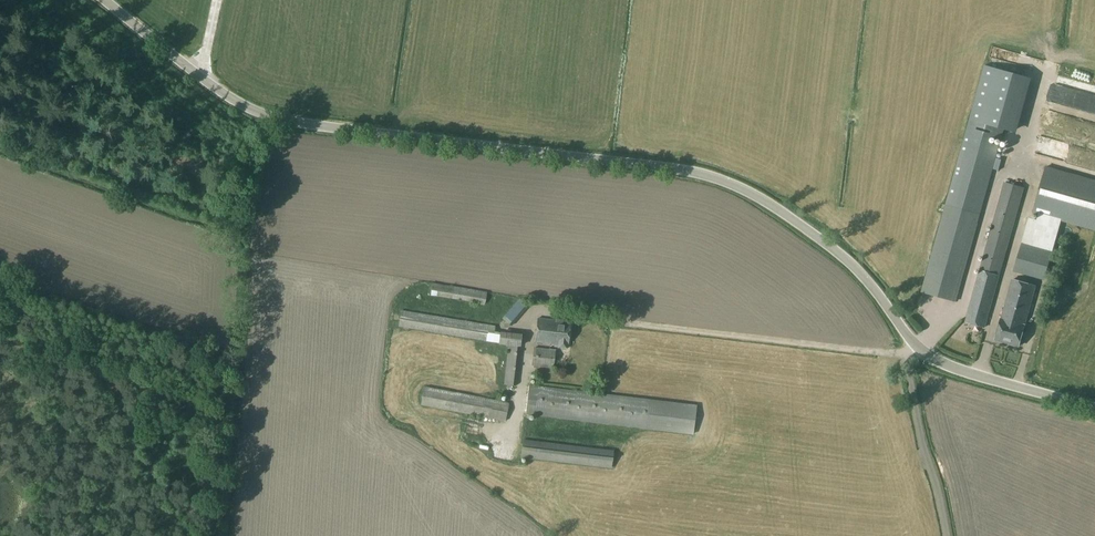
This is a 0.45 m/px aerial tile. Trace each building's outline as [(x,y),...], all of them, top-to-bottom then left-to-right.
[(1023,86),(1012,150),(1026,152),(1031,123),(1037,124),(1043,89),(1023,86)] [(1047,132),(1078,140),(1072,164),(1094,171),(1094,127),(1052,116),(1047,132)] [(1000,146),(966,137),(946,206),(980,216),(1000,146)] [(1046,166),(1032,213),(1094,231),(1094,180),(1046,166)] [(1002,189),(964,322),(985,328),(1023,194),(1002,189)] [(921,292),(955,301),(980,216),(946,206),(921,292)] [(1011,263),(1009,271),(1039,277),(1040,269),(1011,263)] [(1001,319),(996,340),(1019,346),(1025,325),(1026,325),(1036,286),(1012,279),(1000,319),(1001,319)] [(430,295),(485,304),(487,292),(432,283),(430,295)] [(528,306),(519,299),(502,318),(512,326),(528,306)] [(498,343),(498,344),(508,345),(504,384),(516,386),(520,347),(521,347),(522,334),(499,332),(494,331),(496,326),(401,310),(398,327),(498,343)] [(568,345),(570,322),(537,319),(535,342),(558,344),(558,348),(566,348),(567,345),(568,345)] [(554,369),(556,350),(534,347),(531,366),(554,369)] [(529,385),(525,415),(693,435),(696,405),(529,385)] [(420,405),(505,422),(509,403),(424,387),(420,405)] [(464,425),(475,426),(476,416),(465,415),(464,425)] [(523,440),(521,458),(611,469),(614,451),(523,440)]
